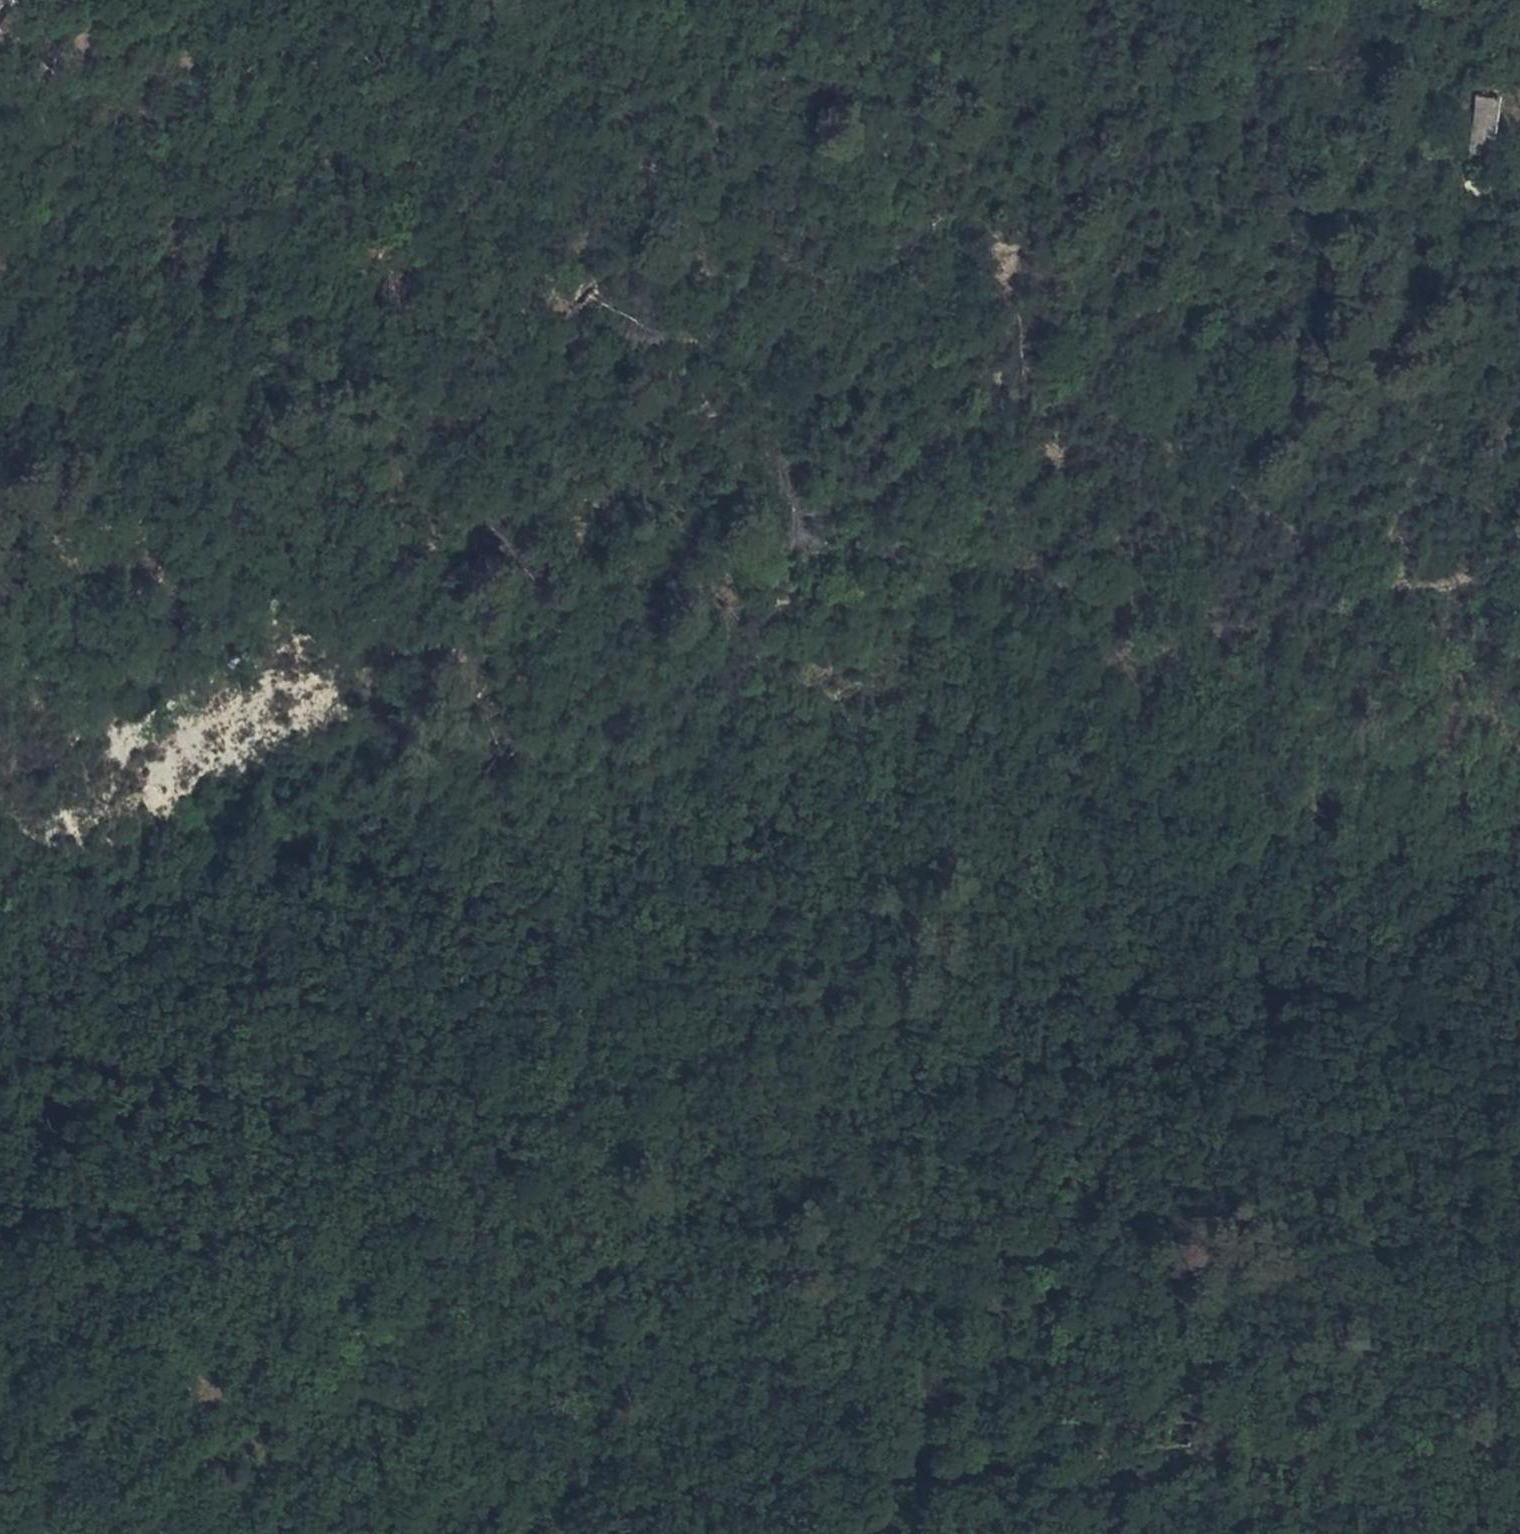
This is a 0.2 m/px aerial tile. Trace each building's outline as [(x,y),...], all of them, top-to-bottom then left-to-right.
[(1499,148),(1500,94),(1475,94),(1474,147),(1499,148)]
